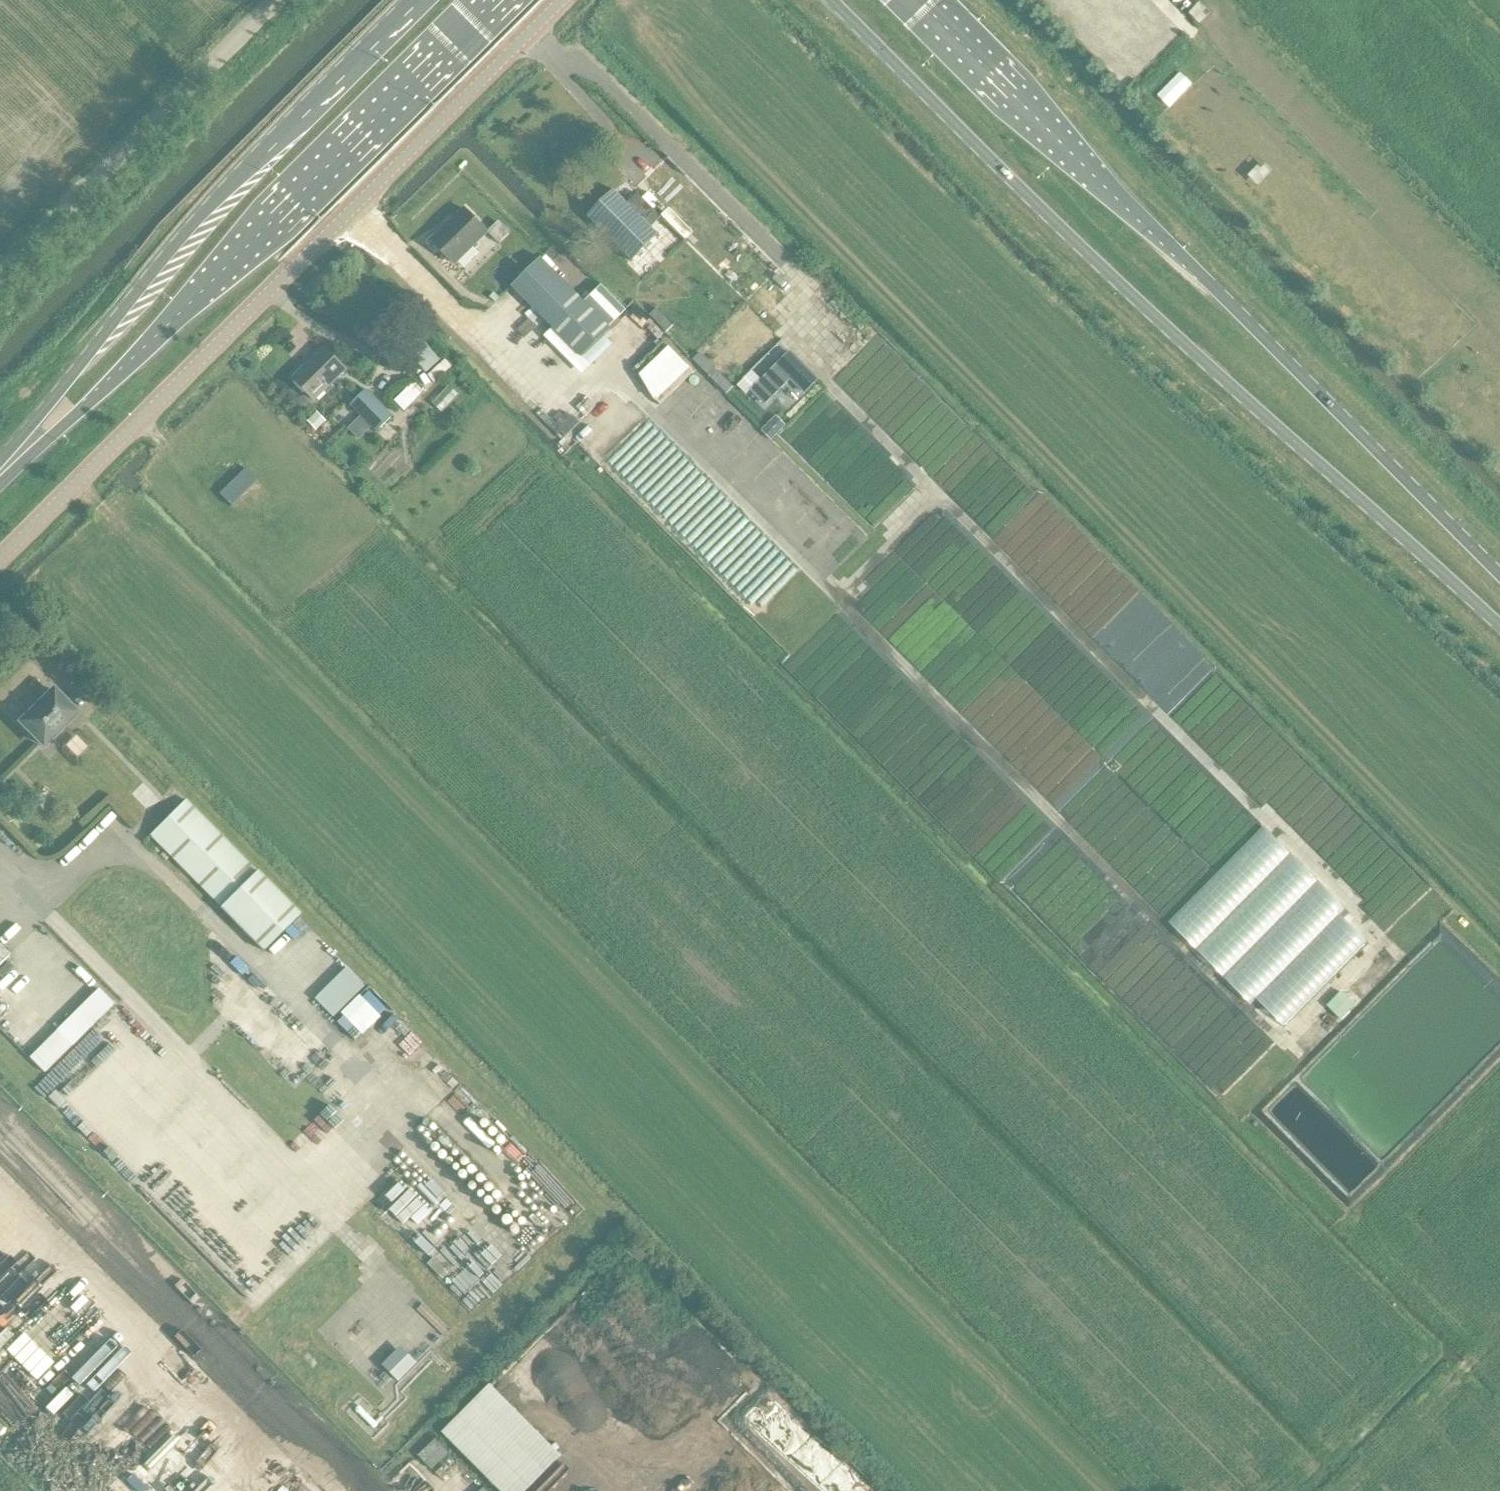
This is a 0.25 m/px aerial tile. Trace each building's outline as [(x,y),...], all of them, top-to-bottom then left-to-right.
[(617,192),(589,219),(629,259),(656,232),(651,227),(661,217),(652,207),(658,201),(650,193),(643,199),(638,194),(628,204),(617,192)] [(455,264),(487,232),(465,209),(432,241),(455,264)] [(510,232),(499,221),(487,232),(499,244),(510,232)] [(541,258),(512,287),(582,357),(611,328),(609,326),(585,302),(541,258)] [(602,285),(585,302),(609,326),(626,309),(602,285)] [(293,379),(314,400),(346,369),(325,348),(293,379)] [(431,350),(416,363),(426,374),(441,361),(431,350)] [(790,353),(752,391),(765,404),(790,378),(804,392),(817,380),(790,353)] [(366,388),(349,405),(375,430),(392,413),(366,388)] [(416,399),(406,389),(394,401),(404,411),(416,399)] [(318,413),(308,423),(317,431),(327,422),(318,413)] [(776,418),(763,431),(772,441),(786,427),(776,418)] [(219,494),(222,497),(229,504),(255,479),(245,468),(219,494)] [(43,745),(75,713),(53,690),(20,722),(43,745)] [(185,800),(149,836),(264,951),(300,916),(185,800)] [(0,947),(0,965),(9,956),(0,947)] [(348,967),(316,999),(333,1016),(365,984),(348,967)] [(509,1132),(482,1104),(467,1120),(494,1147),(509,1132)] [(508,1206),(526,1190),(518,1181),(500,1197),(508,1206)] [(383,1365),(399,1381),(418,1363),(401,1346),(383,1365)]
